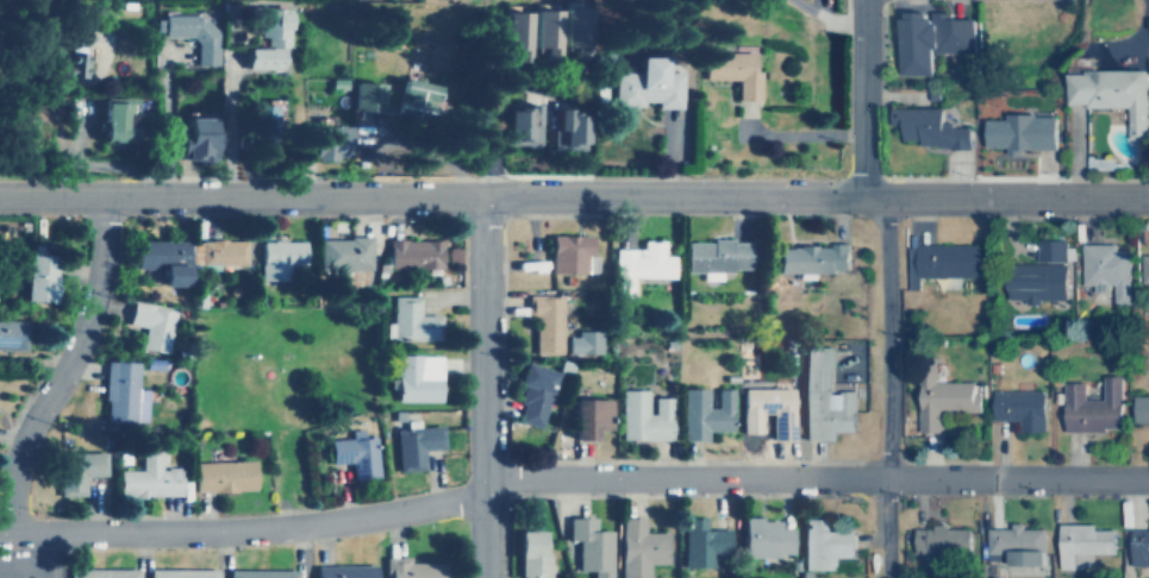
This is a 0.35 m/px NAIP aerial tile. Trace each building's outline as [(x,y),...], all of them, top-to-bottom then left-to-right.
[(586,7),(562,7),(562,49),(572,49),(572,55),(586,55),(586,7)] [(282,45),(281,8),(242,8),(243,32),(252,32),(254,45),(238,46),(239,70),(276,69),(275,46),(282,45)] [(531,48),(542,49),(541,58),(555,58),(556,10),(531,10),(531,48)] [(525,13),(501,12),(501,51),(512,51),(512,62),(525,63),(525,13)] [(192,64),(213,64),(213,13),(156,14),(156,38),(192,37),(192,64)] [(970,17),(932,15),(932,14),(894,14),(892,74),(925,75),(925,51),(970,52),(970,17)] [(754,69),(748,69),(747,51),(697,52),(698,78),(732,78),(732,100),(754,99),(754,69)] [(82,78),(82,52),(62,52),(61,77),(82,78)] [(674,108),(674,70),(655,70),(655,55),(626,55),(626,70),(606,70),(606,106),(650,106),(650,108),(674,108)] [(1141,69),(1059,69),(1059,107),(1064,107),(1066,152),(1082,151),(1081,107),(1122,107),(1122,138),(1141,137),(1141,69)] [(389,107),(426,112),(431,84),(394,78),(389,107)] [(348,108),(379,108),(379,81),(348,81),(348,108)] [(256,105),(256,147),(282,146),(281,99),(266,99),(266,105),(256,105)] [(131,143),(131,100),(95,100),(95,143),(131,143)] [(536,107),(505,107),(505,145),(541,145),(541,125),(536,125),(536,107)] [(585,150),(583,108),(552,108),(554,151),(585,150)] [(963,145),(963,124),(938,124),(938,108),(885,108),(885,127),(895,127),(895,145),(963,145)] [(174,117),(174,159),(210,159),(210,117),(174,117)] [(1050,117),(978,117),(978,149),(1050,149),(1050,117)] [(305,126),(305,158),(343,158),(343,126),(305,126)] [(586,235),(547,235),(547,274),(586,272),(586,235)] [(367,237),(314,237),(314,270),(367,270),(367,237)] [(243,239),(192,239),(192,263),(243,263),(243,239)] [(301,239),(257,239),(257,279),(286,279),(286,265),(301,265),(301,239)] [(437,239),(383,239),(383,268),(437,268),(437,239)] [(670,255),(660,255),(660,239),(638,239),(638,249),(611,249),(611,291),(632,291),(632,278),(670,278),(670,255)] [(682,239),(682,270),(745,270),(745,239),(682,239)] [(1061,239),(1031,240),(1031,264),(1000,264),(1000,302),(1061,302),(1061,239)] [(131,266),(157,268),(157,284),(185,284),(185,240),(131,240),(131,266)] [(772,272),(843,272),(843,244),(773,244),(772,272)] [(1109,284),(1109,303),(1125,303),(1124,247),(1111,249),(1111,244),(1076,244),(1076,284),(1109,284)] [(974,281),(974,245),(904,245),(904,281),(974,281)] [(19,301),(48,301),(48,253),(19,253),(19,301)] [(1135,253),(1135,283),(1148,283),(1148,253),(1135,253)] [(438,314),(416,314),(416,296),(387,296),(387,339),(438,339),(438,314)] [(558,296),(525,296),(525,316),(531,316),(531,352),(558,352),(558,296)] [(170,309),(127,302),(124,323),(142,327),(138,348),(164,353),(170,309)] [(20,348),(20,318),(0,318),(0,348),(20,348)] [(564,352),(598,352),(598,331),(564,331),(564,352)] [(831,439),(831,431),(849,431),(849,388),(826,388),(826,345),(800,345),(800,439),(831,439)] [(437,400),(437,354),(393,354),(393,400),(437,400)] [(132,421),(132,362),(101,360),(101,420),(132,421)] [(512,420),(542,425),(551,369),(523,364),(512,420)] [(1117,375),(1099,375),(1099,398),(1080,398),(1080,381),(1060,381),(1060,431),(1118,429),(1117,375)] [(975,379),(913,381),(913,431),(937,431),(937,411),(976,411),(975,379)] [(681,387),(680,439),(705,439),(705,429),(729,431),(730,388),(681,387)] [(669,439),(669,396),(647,395),(647,388),(619,388),(618,439),(669,439)] [(792,439),(792,388),(739,388),(739,434),(758,434),(758,413),(768,413),(768,439),(792,439)] [(1041,389),(987,389),(987,420),(1016,420),(1016,431),(1041,431),(1041,389)] [(1129,395),(1129,422),(1148,422),(1148,395),(1129,395)] [(608,397),(569,397),(569,439),(608,439),(608,397)] [(392,427),(394,471),(421,470),(420,450),(441,448),(439,425),(392,427)] [(324,436),(326,464),(346,463),(348,479),(375,477),(370,433),(324,436)] [(56,453),(56,496),(81,496),(81,477),(102,477),(102,453),(56,453)] [(113,497),(176,497),(176,467),(156,467),(156,454),(136,454),(136,470),(113,470),(113,497)] [(250,491),(250,460),(191,463),(191,492),(250,491)] [(575,571),(591,571),(591,577),(610,577),(610,529),(592,529),(592,516),(566,515),(566,540),(575,540),(575,571)] [(641,532),(641,516),(619,516),(619,577),(648,577),(648,565),(664,564),(663,532),(641,532)] [(682,519),(682,567),(728,566),(728,529),(704,529),(704,517),(682,519)] [(741,519),(741,557),(792,555),(791,517),(741,519)] [(967,554),(967,524),(910,524),(910,554),(967,554)] [(1041,566),(1041,524),(985,524),(985,566),(1041,566)] [(1055,524),(1055,567),(1088,567),(1088,553),(1111,553),(1111,524),(1055,524)] [(833,568),(832,557),(850,557),(850,527),(801,527),(801,570),(833,568)] [(545,529),(517,529),(517,577),(545,577),(545,529)] [(1126,529),(1126,567),(1148,567),(1148,529),(1126,529)] [(442,561),(383,561),(383,577),(442,577),(442,561)] [(312,567),(312,577),(372,577),(371,566),(312,567)] [(136,570),(64,568),(64,577),(136,577),(136,570)] [(298,569),(228,568),(228,577),(297,577),(298,569)] [(144,570),(144,577),(216,577),(216,570),(144,570)]
